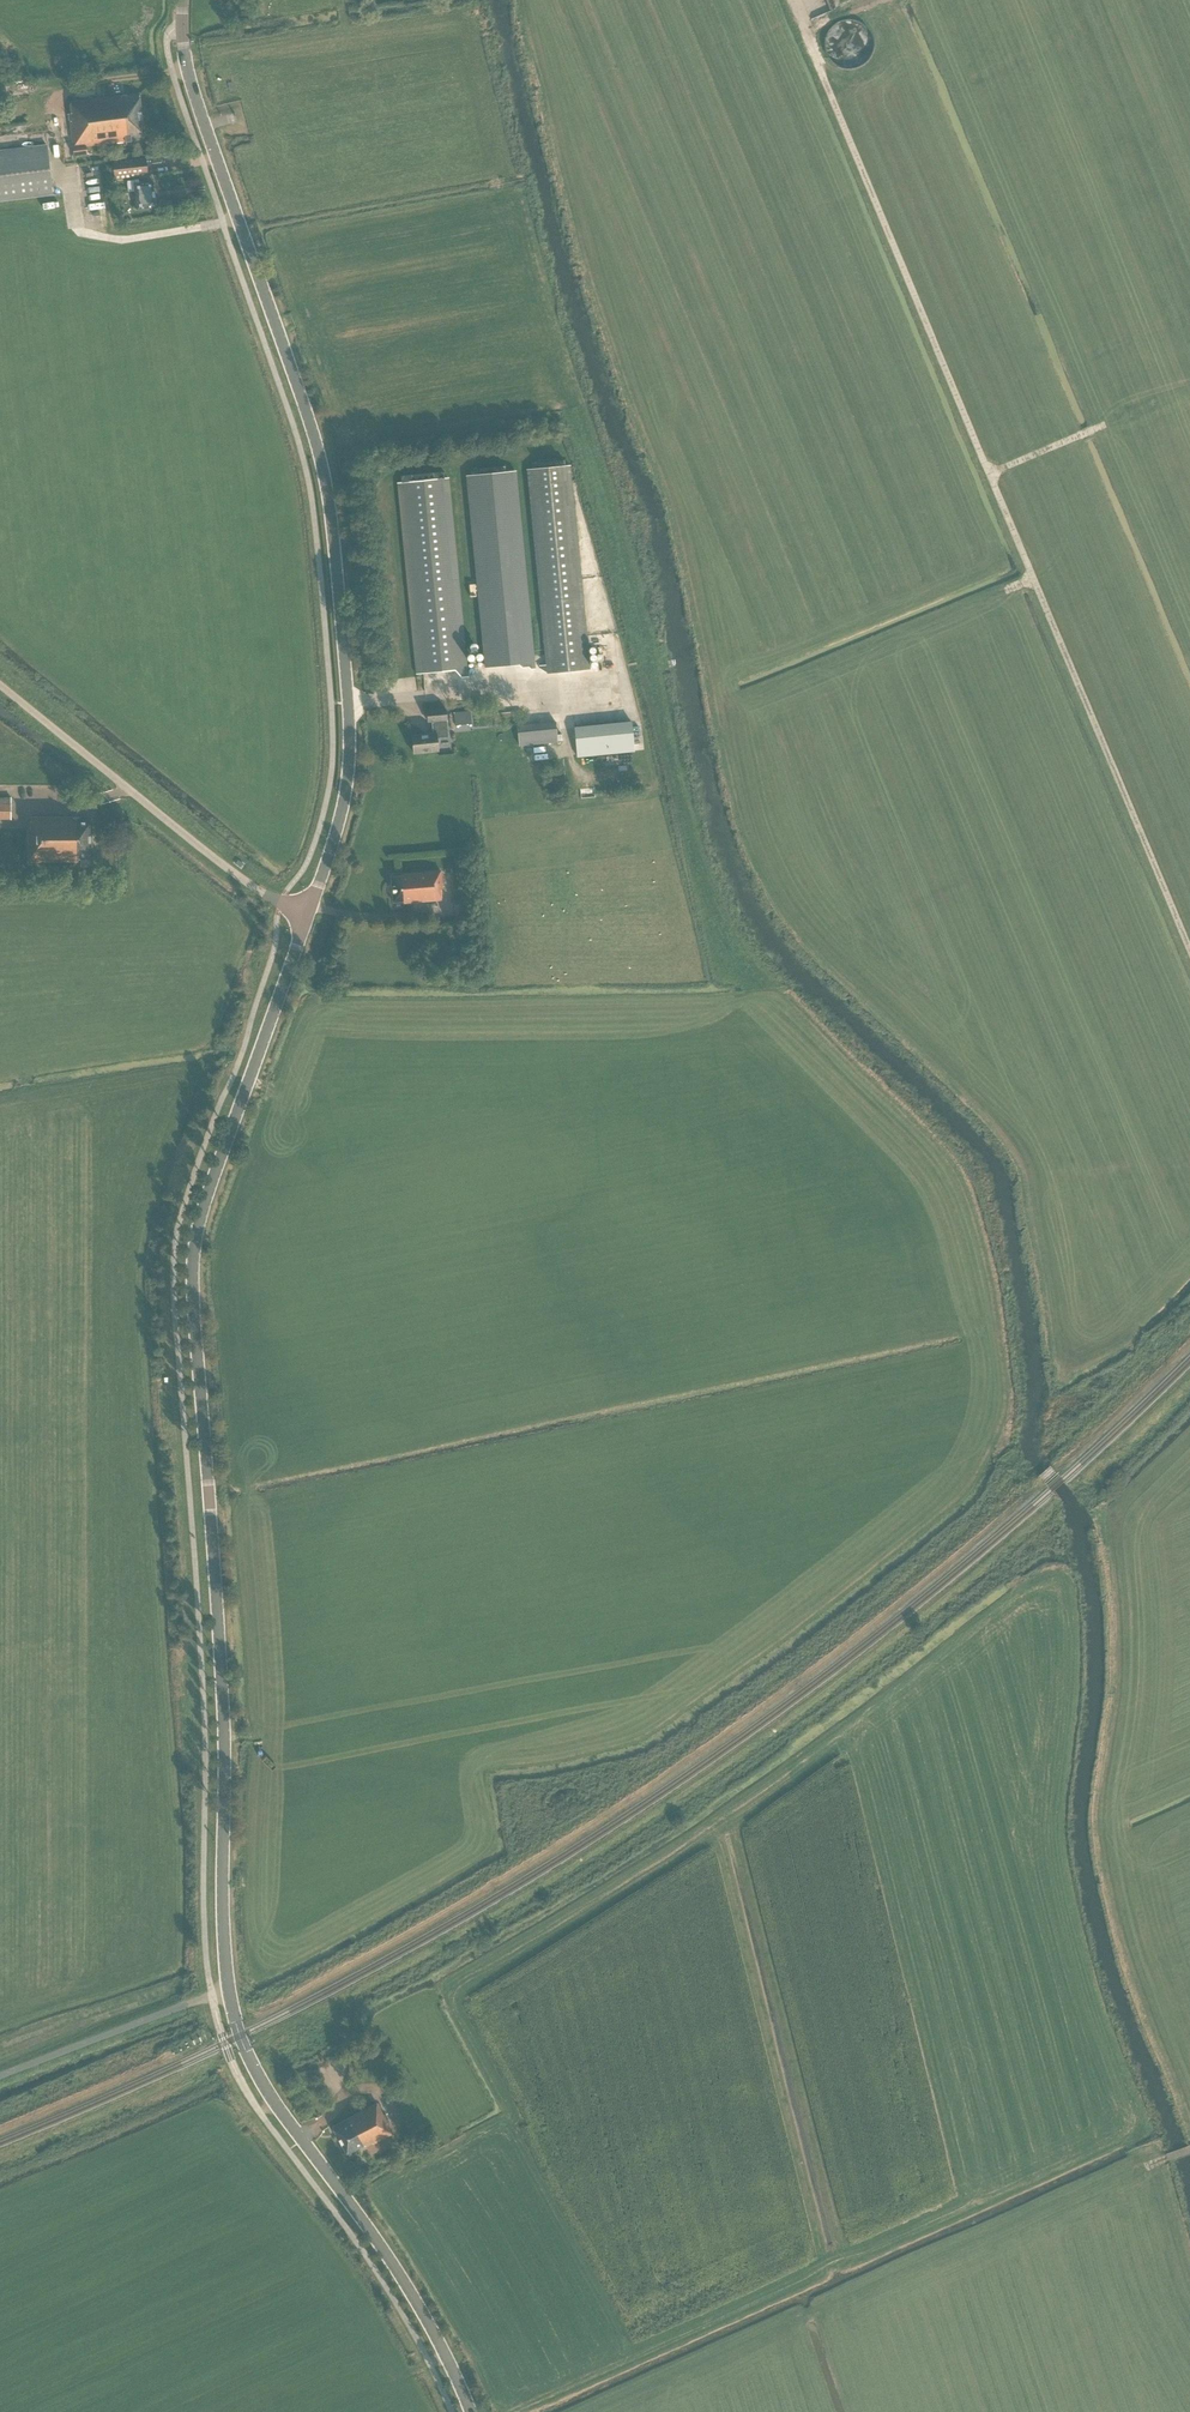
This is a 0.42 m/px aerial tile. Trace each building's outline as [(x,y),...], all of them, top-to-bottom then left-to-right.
[(3,94),(24,93),(24,81),(3,81),(3,94)] [(86,147),(145,139),(139,94),(70,102),(72,113),(69,114),(73,148),(74,156),(87,154),(86,147)] [(0,151),(0,201),(52,195),(47,145),(0,151)] [(146,158),(113,162),(114,179),(148,175),(146,158)] [(129,192),(135,192),(137,211),(156,208),(153,182),(134,184),(134,180),(128,181),(129,192)] [(590,670),(570,466),(527,470),(547,674),(590,670)] [(527,591),(516,471),(467,476),(486,667),(502,666),(516,664),(521,667),(526,667),(531,669),(535,668),(534,662),(527,591)] [(448,478),(399,483),(417,674),(455,670),(462,678),(469,677),(469,668),(466,668),(448,478)] [(394,673),(393,661),(384,662),(385,673),(394,673)] [(463,724),(475,724),(476,709),(464,708),(463,724)] [(437,738),(448,737),(446,709),(423,711),(423,712),(427,711),(428,722),(431,722),(433,734),(412,736),(414,754),(438,751),(437,738)] [(634,752),(631,721),(574,727),(577,757),(634,752)] [(556,723),(517,726),(519,746),(558,742),(556,723)] [(11,798),(4,798),(4,800),(0,800),(0,819),(11,819),(11,798)] [(80,862),(80,859),(81,864),(83,867),(89,867),(91,865),(91,859),(92,859),(92,817),(79,817),(79,819),(74,819),(74,817),(31,818),(31,829),(28,829),(28,862),(80,862)] [(401,876),(391,877),(394,902),(404,901),(404,903),(441,900),(440,889),(442,889),(441,871),(401,875),(401,876)] [(467,916),(466,903),(454,904),(455,918),(467,916)] [(466,952),(452,950),(451,959),(465,961),(466,952)] [(372,2144),(392,2134),(387,2124),(388,2124),(377,2103),(332,2127),(347,2154),(364,2145),(365,2147),(372,2143),(372,2144)]
